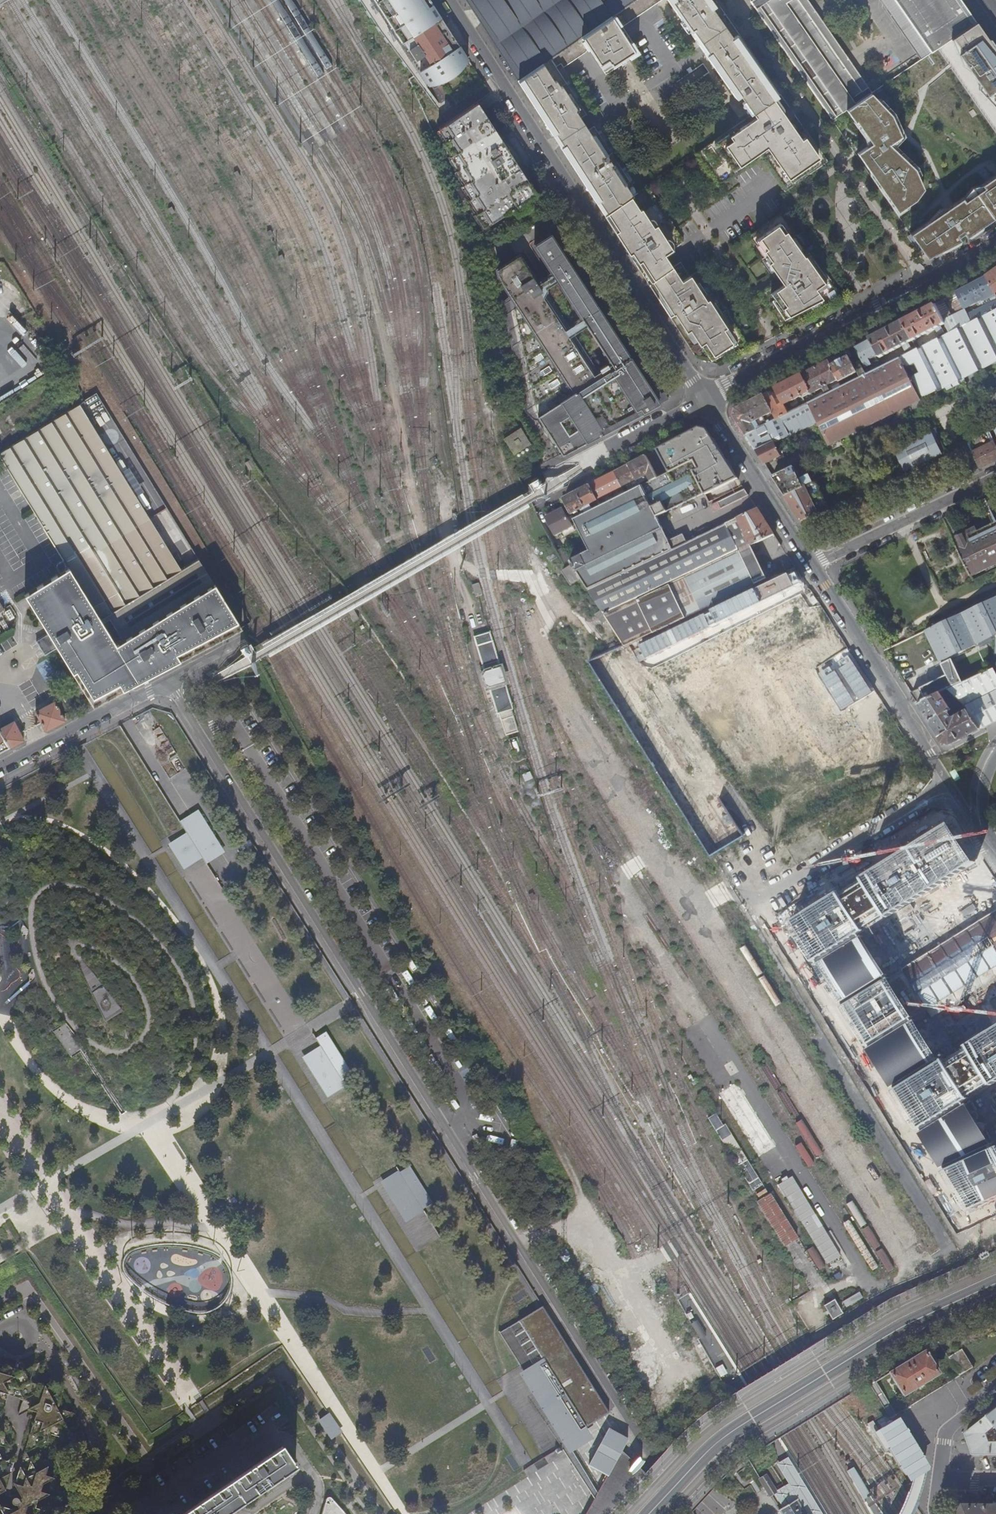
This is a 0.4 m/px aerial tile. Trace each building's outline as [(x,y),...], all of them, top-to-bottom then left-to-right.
[(468,59),(459,45),(430,0),(359,0),(379,31),(423,88),(468,59)] [(518,82),(637,0),(465,0),(518,82)] [(518,82),(553,137),(556,135),(562,143),(564,147),(561,148),(605,217),(638,195),(628,179),(622,170),(612,154),(598,133),(594,127),(588,131),(586,127),(581,119),(587,115),(576,98),(566,84),(556,67),(560,64),(563,68),(587,53),(586,52),(590,50),(604,73),(638,52),(623,28),(663,0),(637,0),(518,82)] [(734,101),(739,98),(752,117),(772,103),(777,99),(760,75),(763,72),(714,0),(667,0),(734,101)] [(755,7),(832,119),(850,107),(856,104),(852,98),(869,87),(809,0),(765,0),(755,7)] [(921,60),(932,53),(895,0),(880,0),(921,60)] [(932,53),(950,41),(978,22),(963,0),(895,0),(932,53)] [(989,31),(983,35),(978,22),(950,41),(986,97),(995,113),(995,41),(989,31)] [(569,82),(566,84),(576,98),(579,97),(569,82)] [(875,91),(856,104),(850,107),(876,140),(856,154),(898,212),(920,196),(928,186),(918,166),(899,141),(908,132),(897,108),(875,91)] [(477,102),(474,104),(491,130),(492,135),(488,137),(494,146),(499,143),(516,169),(512,172),(529,199),(536,194),(477,102)] [(760,160),(783,195),(826,165),(804,133),(797,138),(772,103),(752,117),(695,156),(717,190),(760,160)] [(474,104),(442,127),(462,159),(465,157),(470,163),(466,166),(498,219),(502,216),(514,208),(525,201),(529,199),(512,172),(516,169),(499,143),(494,146),(488,137),(492,135),(491,130),(474,104)] [(462,159),(442,127),(439,130),(446,141),(443,142),(458,171),(456,172),(464,185),(462,186),(470,200),(468,201),(476,214),(474,216),(482,229),(498,219),(466,166),(470,163),(465,157),(462,159)] [(601,131),(598,133),(612,154),(615,152),(601,131)] [(622,170),(628,179),(631,177),(625,168),(622,170)] [(907,230),(926,258),(930,260),(947,254),(973,241),(995,224),(995,170),(983,178),(971,180),(963,193),(949,202),(939,202),(927,217),(907,230)] [(605,217),(630,257),(632,256),(635,254),(641,264),(645,270),(664,257),(683,244),(648,188),(638,195),(605,217)] [(525,201),(514,208),(517,214),(529,206),(525,201)] [(567,213),(564,208),(555,213),(557,216),(559,217),(567,213)] [(781,216),(749,238),(778,282),(756,296),(778,329),(837,298),(781,216)] [(538,417),(561,455),(668,400),(557,232),(535,245),(554,274),(557,278),(618,372),(601,382),(540,289),(537,285),(518,255),(496,269),(501,282),(512,299),(538,417)] [(476,239),(478,254),(493,250),(489,235),(476,239)] [(635,254),(632,256),(638,266),(641,264),(635,254)] [(654,282),(672,269),(664,257),(645,270),(654,282)] [(649,286),(669,319),(674,316),(678,314),(690,333),(696,342),(699,348),(700,347),(713,364),(746,346),(699,272),(690,279),(681,265),(673,270),(672,269),(654,282),(649,286)] [(987,276),(995,293),(995,271),(987,276)] [(956,293),(965,309),(976,303),(977,305),(982,303),(983,301),(990,297),(993,301),(981,308),(985,316),(995,310),(995,293),(987,276),(956,293)] [(943,300),(934,304),(947,328),(950,334),(972,322),(967,312),(952,319),(943,300)] [(934,304),(902,321),(915,346),(917,350),(920,348),(916,339),(935,329),(938,335),(944,332),(943,331),(947,328),(934,304)] [(920,398),(939,388),(941,391),(995,363),(995,310),(985,316),(972,322),(950,334),(920,348),(917,350),(901,358),(920,398)] [(678,314),(674,316),(686,335),(690,333),(678,314)] [(902,321),(870,338),(879,355),(885,366),(888,365),(884,356),(903,346),(906,352),(912,348),(911,347),(915,346),(902,321)] [(690,333),(686,335),(692,345),(696,342),(690,333)] [(870,338),(855,346),(866,367),(871,364),(869,360),(879,355),(870,338)] [(849,357),(831,366),(839,380),(840,382),(857,373),(854,367),(849,357)] [(829,445),(921,399),(920,398),(901,358),(888,365),(885,366),(867,375),(860,378),(832,393),(827,395),(808,404),(818,423),(829,445)] [(828,360),(802,374),(812,394),(823,388),(827,395),(832,393),(828,386),(839,380),(831,366),(828,360)] [(861,364),(854,367),(857,373),(860,378),(867,375),(861,364)] [(775,388),(781,398),(784,405),(804,395),(807,400),(801,403),(803,407),(816,400),(812,394),(802,374),(775,388)] [(23,439),(85,401),(78,387),(15,425),(23,439)] [(768,392),(764,394),(773,412),(777,420),(781,418),(789,414),(784,405),(781,398),(773,402),(768,392)] [(773,412),(764,394),(736,409),(734,416),(746,435),(756,430),(752,423),(773,412)] [(241,628),(197,558),(184,567),(131,483),(101,424),(97,426),(85,401),(23,439),(0,454),(0,479),(60,577),(27,597),(94,706),(241,628)] [(818,423),(808,404),(803,407),(789,414),(781,418),(790,437),(818,423)] [(777,420),(773,412),(752,423),(756,430),(777,420)] [(776,444),(790,437),(781,418),(777,420),(756,430),(746,435),(765,464),(782,456),(776,444)] [(582,579),(588,589),(627,570),(658,556),(689,541),(684,533),(669,540),(658,517),(706,494),(706,495),(739,479),(733,470),(707,429),(700,427),(679,438),(658,449),(670,471),(658,478),(651,481),(634,490),(601,506),(597,508),(594,509),(584,514),(575,519),(590,550),(573,559),(570,560),(573,564),(582,579)] [(527,445),(517,430),(503,440),(512,455),(527,445)] [(995,461),(995,442),(990,431),(968,441),(980,468),(995,461)] [(933,432),(896,450),(906,469),(942,452),(933,432)] [(536,459),(540,466),(548,462),(543,455),(536,459)] [(615,471),(623,487),(637,480),(648,475),(651,481),(658,478),(646,455),(615,471)] [(248,462),(241,465),(246,472),(252,469),(248,462)] [(773,477),(801,521),(829,508),(817,481),(813,483),(809,475),(801,479),(794,467),(773,477)] [(590,484),(564,498),(568,505),(572,514),(582,509),(584,514),(594,509),(591,504),(594,502),(597,508),(601,506),(600,502),(598,500),(590,484)] [(745,489),(719,502),(722,509),(749,495),(745,489)] [(719,502),(712,506),(715,512),(722,509),(719,502)] [(572,514),(568,505),(546,517),(555,534),(562,531),(573,525),(568,516),(572,514)] [(689,541),(658,556),(627,570),(588,589),(605,615),(616,609),(663,587),(740,550),(751,545),(774,534),(758,508),(689,541)] [(944,519),(971,575),(995,563),(995,528),(981,535),(977,528),(961,536),(956,526),(959,525),(953,514),(944,519)] [(573,525),(562,531),(564,534),(566,533),(575,528),(573,525)] [(767,579),(751,545),(740,550),(756,584),(767,579)] [(566,546),(558,551),(565,563),(570,560),(573,559),(566,546)] [(616,609),(605,615),(605,616),(614,629),(625,647),(629,645),(659,630),(714,604),(756,584),(740,550),(663,587),(616,609)] [(582,579),(573,564),(563,570),(572,585),(582,579)] [(706,614),(640,646),(647,659),(794,588),(788,574),(712,611),(713,613),(706,616),(706,614)] [(346,595),(341,598),(353,620),(359,617),(346,595)] [(964,682),(954,661),(995,642),(995,598),(926,631),(929,637),(938,657),(940,661),(948,677),(952,687),(964,682)] [(614,629),(605,616),(600,619),(608,632),(614,629)] [(507,684),(490,632),(475,636),(485,671),(482,675),(485,685),(490,687),(497,712),(499,712),(506,734),(517,730),(511,709),(513,708),(506,685),(507,684)] [(827,640),(701,691),(715,727),(781,701),(797,742),(865,715),(846,667),(839,670),(827,640)] [(995,691),(995,675),(993,669),(964,682),(974,702),(995,691)] [(936,682),(940,693),(941,693),(947,689),(952,687),(948,677),(936,682)] [(912,693),(918,703),(940,693),(936,682),(935,683),(912,693)] [(981,729),(995,721),(995,691),(974,702),(966,706),(968,710),(981,729)] [(940,693),(918,703),(944,742),(951,744),(981,729),(968,710),(964,713),(962,710),(958,712),(959,714),(952,718),(948,712),(951,710),(941,693),(940,693)] [(30,717),(39,736),(65,722),(55,703),(36,713),(36,714),(30,717)] [(860,770),(892,838),(942,815),(894,712),(874,722),(881,736),(828,761),(837,781),(860,770)] [(10,751),(24,743),(14,725),(0,733),(0,735),(10,751)] [(199,816),(183,826),(190,836),(205,826),(199,816)] [(183,826),(188,833),(191,838),(175,848),(185,864),(201,854),(204,859),(206,862),(222,852),(205,826),(190,836),(183,826)] [(993,1148),(965,1103),(970,1100),(968,1097),(988,1084),(990,1087),(995,1084),(995,1026),(965,1046),(966,1048),(946,1061),(944,1058),(938,1062),(911,1020),(909,1016),(923,1008),(926,1011),(995,967),(995,911),(901,971),(903,975),(889,984),(886,980),(860,937),(866,933),(864,931),(886,918),(887,920),(975,866),(949,828),(863,880),(864,882),(842,895),(841,893),(792,922),(816,962),(842,1005),(868,1047),(895,1089),(921,1131),(945,1170),(970,1210),(995,1198),(995,1147),(993,1148)] [(191,838),(188,833),(169,845),(185,871),(204,859),(201,854),(185,864),(175,848),(191,838)] [(318,1032),(317,1033),(324,1045),(331,1055),(315,1064),(331,1091),(347,1081),(349,1085),(351,1088),(352,1088),(347,1079),(355,1074),(329,1031),(320,1037),(318,1032)] [(331,1055),(324,1045),(306,1056),(331,1097),(349,1085),(347,1081),(331,1091),(315,1064),(331,1055)] [(760,1155),(776,1145),(737,1082),(721,1092),(760,1155)] [(728,1135),(720,1123),(713,1128),(739,1170),(752,1191),(761,1185),(730,1134),(728,1135)] [(398,1167),(397,1168),(399,1171),(425,1212),(440,1237),(441,1238),(424,1210),(433,1204),(410,1167),(401,1173),(398,1167)] [(425,1212),(399,1171),(381,1182),(407,1223),(425,1212)] [(794,1173),(779,1182),(816,1246),(810,1250),(820,1268),(841,1256),(794,1173)] [(785,1245),(800,1237),(771,1191),(757,1200),(785,1245)] [(855,1293),(841,1302),(846,1310),(859,1301),(855,1293)] [(842,1313),(834,1299),(824,1306),(833,1319),(842,1313)] [(543,1307),(542,1308),(538,1310),(518,1322),(500,1333),(520,1365),(552,1419),(547,1422),(554,1432),(559,1429),(573,1451),(586,1443),(580,1433),(609,1414),(543,1307)] [(950,1357),(960,1375),(974,1367),(963,1349),(950,1357)] [(939,1373),(925,1351),(925,1350),(889,1372),(904,1396),(939,1373)] [(7,1394),(13,1395),(22,1398),(17,1415),(29,1409),(36,1411),(14,1485),(22,1498),(19,1499),(17,1504),(19,1507),(16,1509),(4,1506),(0,1506),(0,1509),(2,1512),(3,1513),(38,1513),(44,1510),(35,1507),(38,1500),(49,1494),(41,1492),(43,1485),(54,1478),(46,1475),(48,1466),(40,1470),(38,1470),(42,1456),(31,1462),(26,1452),(46,1441),(50,1433),(74,1441),(63,1419),(73,1413),(56,1408),(62,1391),(50,1397),(47,1391),(47,1388),(37,1384),(44,1360),(23,1371),(22,1371),(18,1362),(16,1359),(14,1368),(11,1368),(3,1366),(2,1369),(0,1370),(0,1419),(7,1394)] [(319,1419),(332,1439),(341,1433),(327,1413),(319,1419)] [(989,1415),(967,1433),(974,1454),(982,1454),(995,1454),(995,1442),(994,1442),(990,1432),(995,1427),(995,1423),(989,1415)] [(879,1431),(910,1480),(927,1469),(928,1463),(901,1419),(879,1431)] [(10,1447),(5,1438),(0,1429),(0,1445),(10,1447)] [(281,1448),(251,1469),(265,1490),(295,1469),(281,1448)] [(586,1513),(608,1513),(642,1477),(636,1469),(640,1465),(638,1461),(634,1465),(621,1451),(598,1493),(586,1513)] [(5,1491),(16,1456),(7,1461),(3,1459),(0,1454),(0,1493),(5,1491)] [(788,1458),(777,1465),(788,1483),(777,1490),(773,1492),(779,1502),(780,1504),(782,1508),(792,1502),(797,1499),(798,1501),(800,1503),(806,1513),(823,1513),(788,1458)] [(251,1469),(186,1513),(184,1513),(229,1513),(265,1490),(251,1469)] [(766,1474),(759,1478),(764,1486),(769,1495),(773,1492),(777,1490),(766,1474)] [(331,1499),(327,1498),(325,1502),(321,1513),(344,1513),(331,1499)] [(779,1510),(781,1513),(806,1513),(800,1503),(798,1501),(797,1499),(792,1502),(782,1508),(780,1509),(779,1510)] [(965,1504),(960,1513),(995,1513),(995,1504),(965,1504)]
